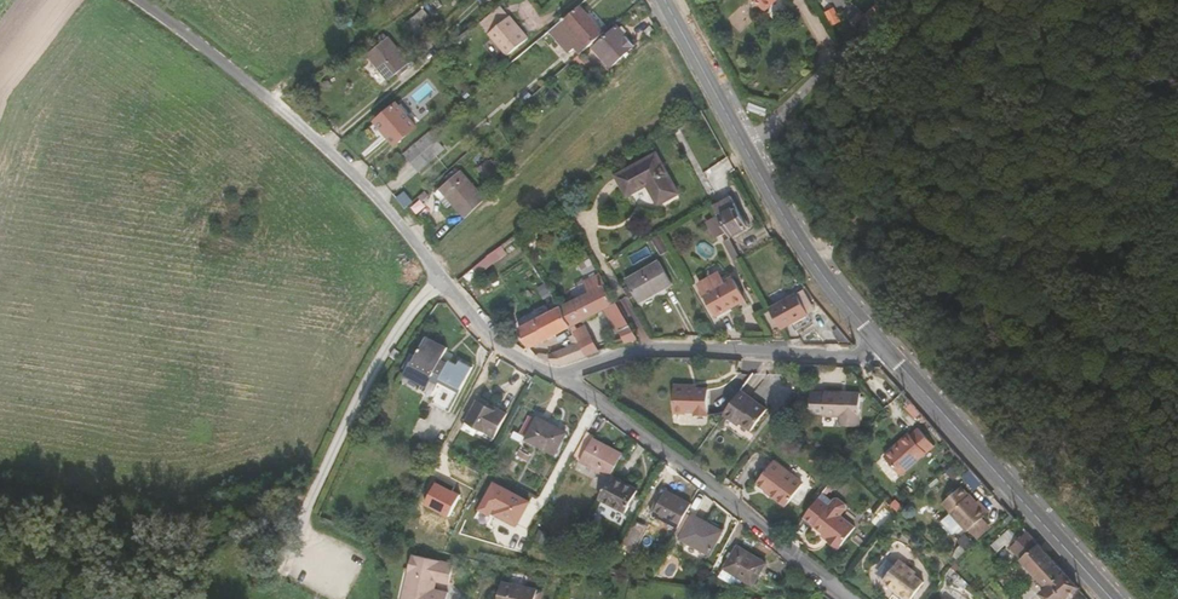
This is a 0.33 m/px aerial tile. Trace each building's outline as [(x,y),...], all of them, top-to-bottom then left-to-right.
[(774,4),(772,1),(773,0),(753,0),(764,12),(774,4)] [(886,4),(883,0),(881,0),(865,15),(863,17),(869,19),(886,4)] [(835,26),(844,20),(834,5),(825,10),(835,26)] [(509,17),(500,6),(481,22),(489,32),(488,35),(506,56),(529,39),(511,17),(509,17)] [(575,49),(581,55),(583,54),(606,33),(581,7),(563,21),(563,20),(549,32),(568,54),(575,49)] [(419,12),(408,23),(417,32),(428,20),(419,12)] [(650,26),(645,32),(650,37),(656,32),(650,26)] [(618,27),(593,49),(610,68),(635,47),(618,27)] [(388,38),(367,56),(388,81),(410,63),(388,38)] [(592,64),(583,54),(581,55),(573,62),(583,72),(592,64)] [(398,104),(375,122),(395,146),(417,128),(398,104)] [(299,140),(290,131),(283,139),(291,149),(299,140)] [(427,149),(433,144),(437,141),(430,132),(403,154),(411,163),(427,149)] [(440,153),(433,144),(427,149),(411,163),(418,171),(440,153)] [(789,150),(780,158),(785,170),(796,160),(789,150)] [(615,175),(627,196),(647,187),(658,206),(680,195),(657,154),(615,175)] [(479,169),(488,179),(496,172),(487,161),(479,169)] [(461,171),(440,189),(459,211),(480,193),(461,171)] [(731,200),(715,209),(718,215),(734,206),(731,200)] [(734,206),(718,215),(730,238),(748,228),(736,206),(734,206)] [(660,256),(670,251),(660,233),(650,239),(660,256)] [(672,285),(658,261),(625,280),(639,303),(672,285)] [(704,294),(716,316),(745,300),(733,278),(724,283),(718,273),(698,285),(704,294)] [(604,286),(606,285),(600,274),(582,282),(589,293),(604,286)] [(604,286),(589,293),(559,308),(563,313),(571,329),(603,313),(616,333),(620,332),(626,344),(638,341),(616,303),(613,304),(604,286)] [(626,288),(623,290),(628,300),(632,298),(626,288)] [(803,291),(796,295),(808,315),(814,312),(803,291)] [(782,330),(808,315),(796,295),(770,309),(782,330)] [(530,349),(571,329),(563,313),(559,308),(518,329),(530,349)] [(586,328),(574,334),(577,339),(579,343),(586,357),(600,352),(586,328)] [(400,383),(423,396),(442,360),(449,348),(428,337),(413,365),(410,364),(400,383)] [(450,364),(442,360),(423,396),(433,401),(432,404),(449,413),(473,368),(461,361),(459,364),(452,361),(450,364)] [(694,414),(709,415),(709,389),(698,388),(698,385),(675,384),(673,414),(687,414),(687,412),(693,412),(694,414)] [(767,409),(742,389),(723,414),(738,426),(741,424),(750,431),(767,409)] [(860,393),(861,392),(813,391),(812,409),(824,410),(824,416),(840,417),(840,426),(860,426),(860,402),(860,393)] [(480,397),(478,401),(494,409),(496,406),(480,397)] [(494,409),(478,401),(466,421),(495,437),(508,413),(497,407),(494,409)] [(519,434),(555,454),(566,433),(539,419),(537,419),(530,415),(519,434)] [(910,434),(885,456),(902,475),(934,445),(918,427),(911,434),(910,434)] [(596,435),(589,431),(573,459),(610,479),(612,475),(624,454),(595,438),(596,435)] [(776,499),(787,506),(804,483),(775,461),(758,483),(775,496),(777,497),(776,499)] [(638,490),(612,475),(610,479),(599,499),(626,513),(638,490)] [(497,514),(518,526),(530,502),(496,483),(485,502),(497,509),(498,511),(497,514)] [(654,515),(679,528),(691,504),(667,491),(654,515)] [(833,501),(822,493),(804,517),(830,537),(828,539),(840,547),(856,526),(841,515),(842,513),(831,505),(833,501)] [(981,505),(971,494),(951,512),(969,531),(984,517),(990,512),(983,504),(981,505)] [(682,538),(710,554),(722,531),(694,516),(682,538)] [(984,517),(969,531),(976,539),(991,525),(984,517)] [(648,527),(636,520),(621,548),(633,554),(648,527)] [(1078,588),(1055,562),(1029,532),(1011,548),(1047,589),(1042,594),(1047,598),(1066,598),(1078,588)] [(738,547),(726,568),(745,580),(754,584),(766,563),(738,547)] [(449,595),(432,591),(433,583),(449,587),(453,566),(414,558),(405,595),(412,597),(412,598),(448,598),(449,595)] [(899,560),(882,582),(895,592),(896,591),(907,598),(911,598),(923,583),(914,576),(909,572),(911,570),(899,560)] [(739,588),(745,580),(726,568),(721,577),(739,588)] [(538,592),(503,585),(500,598),(537,598),(538,592)]
